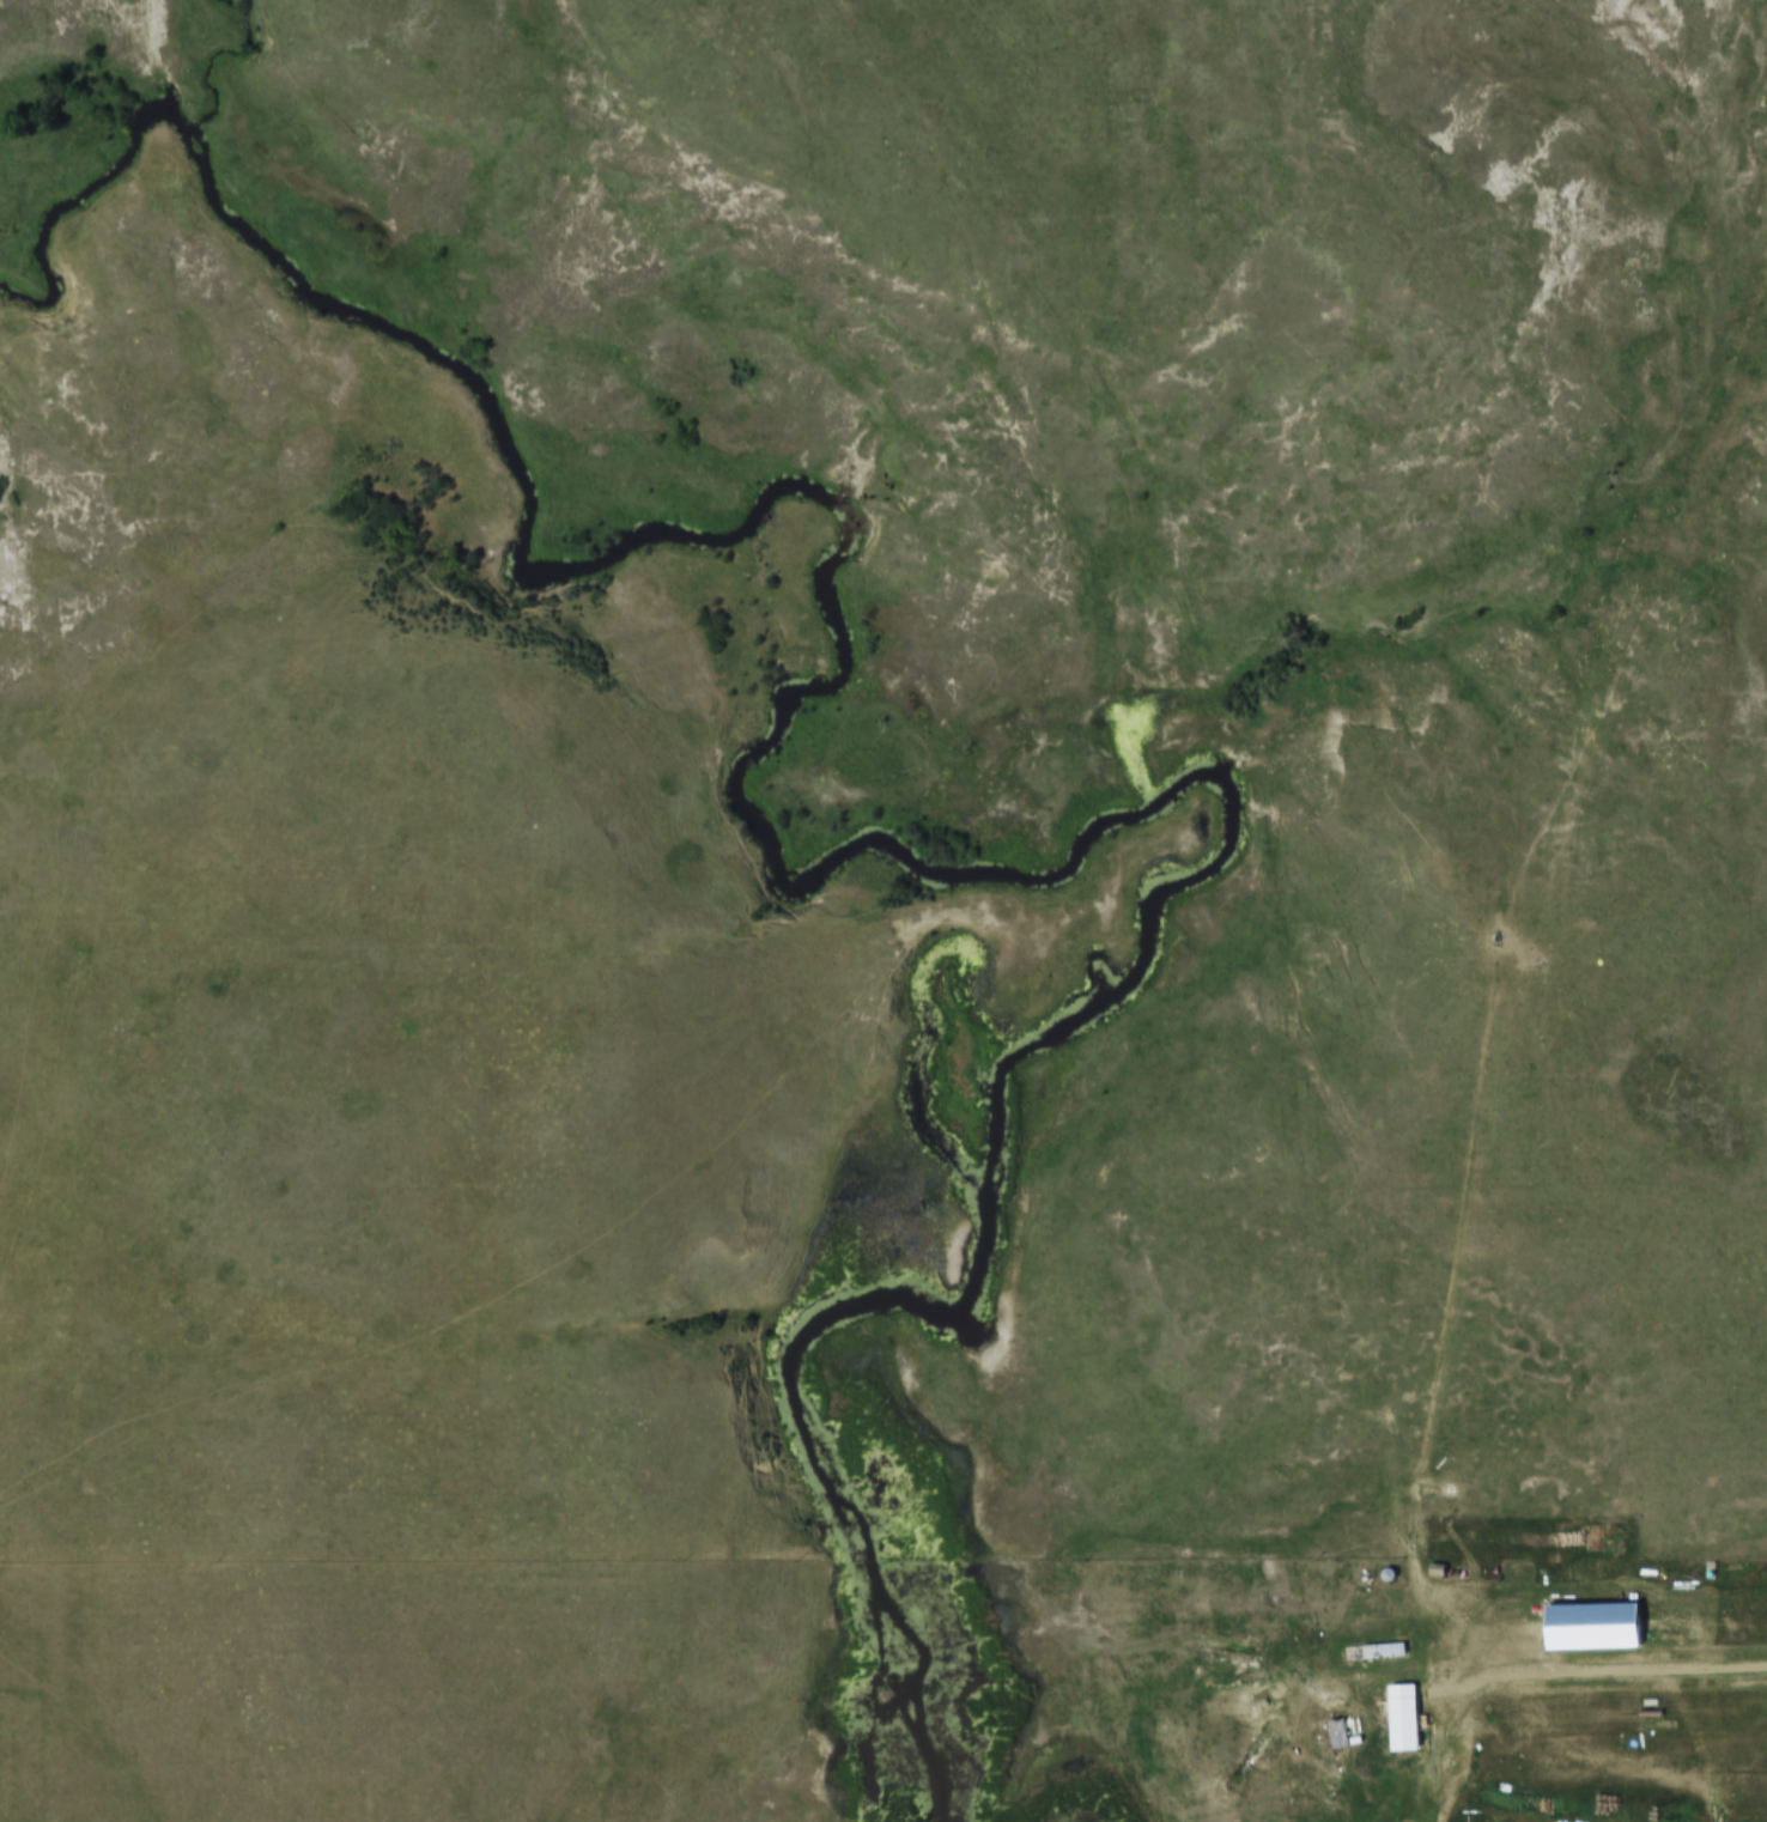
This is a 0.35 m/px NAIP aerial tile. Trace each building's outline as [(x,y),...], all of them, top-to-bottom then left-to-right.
[(1347,1659),(1396,1659),(1396,1645),(1347,1645),(1347,1659)] [(1352,1745),(1345,1716),(1327,1721),(1335,1750),(1352,1745)]
